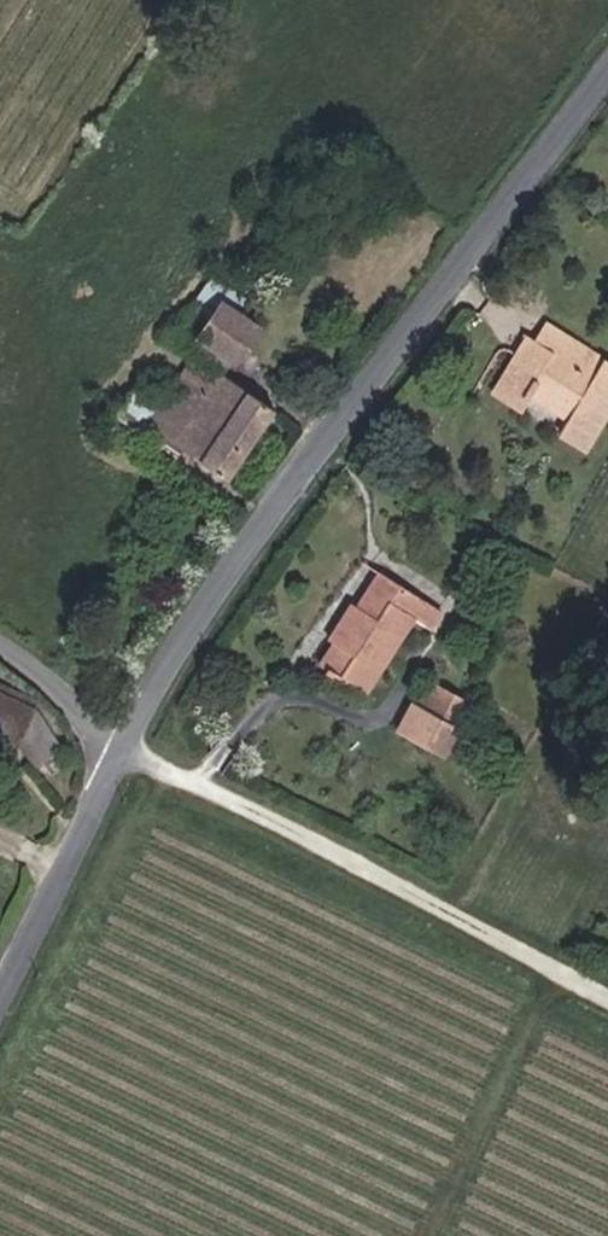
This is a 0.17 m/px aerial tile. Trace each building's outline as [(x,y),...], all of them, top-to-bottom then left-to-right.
[(250,466),(295,400),(244,368),(278,315),(243,291),(209,342),(214,345),(179,398),(173,394),(163,410),(250,466)] [(582,392),(607,352),(607,334),(563,307),(555,321),(550,318),(514,375),(542,393),(551,380),(555,374),(582,392)] [(507,371),(514,375),(550,318),(543,315),(507,371)] [(601,430),(607,420),(607,352),(582,392),(590,397),(587,403),(579,416),(601,430)] [(578,398),(582,392),(555,374),(551,380),(578,398)] [(578,398),(587,403),(590,397),(582,392),(578,398)] [(337,654),(377,680),(431,601),(448,611),(459,597),(399,557),(375,594),(367,589),(343,625),(352,630),(337,654)] [(64,703),(0,673),(0,712),(48,735),(64,703)] [(449,748),(466,720),(424,693),(406,720),(449,748)]
